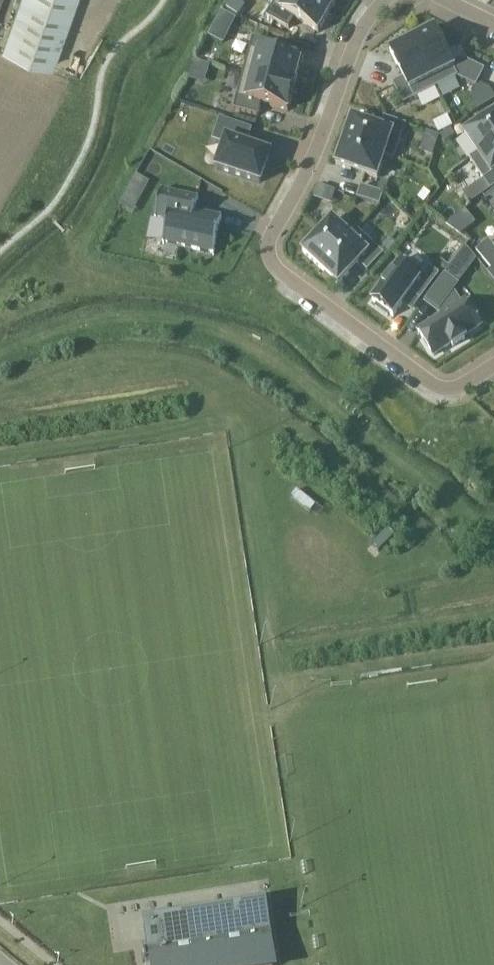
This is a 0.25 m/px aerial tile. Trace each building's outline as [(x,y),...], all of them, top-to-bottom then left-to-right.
[(4,50),(54,67),(78,0),(21,0),(4,50)] [(311,0),(276,0),(266,17),(288,30),(294,19),(318,33),(330,11),(311,0)] [(330,11),(337,0),(311,0),(330,11)] [(434,30),(412,41),(436,89),(456,78),(476,87),(484,70),(462,59),(451,65),(434,30)] [(252,38),(243,74),(294,87),(294,86),(300,63),(274,56),(277,44),(252,38)] [(395,50),(390,52),(403,78),(392,84),(403,105),(436,89),(412,41),(408,43),(406,40),(393,47),(395,50)] [(288,112),(294,87),(243,74),(233,110),(258,116),(261,104),(288,112)] [(126,86),(117,87),(121,108),(130,106),(126,86)] [(477,154),(478,155),(493,144),(493,115),(464,135),(477,154)] [(351,119),(344,142),(385,156),(385,157),(394,160),(406,125),(383,117),(379,128),(351,119)] [(221,120),(214,140),(226,144),(217,169),(260,184),(270,155),(245,147),(251,131),(221,120)] [(444,143),(454,137),(450,130),(440,137),(444,143)] [(344,142),(336,165),(377,180),(385,157),(385,156),(344,142)] [(478,155),(477,154),(469,160),(490,191),(493,189),(493,144),(478,155)] [(381,181),(377,192),(385,195),(389,183),(381,181)] [(383,194),(361,187),(356,199),(379,207),(383,194)] [(161,190),(155,220),(156,220),(156,219),(167,221),(163,244),(164,245),(164,243),(212,254),(212,255),(213,255),(221,217),(220,217),(220,218),(195,213),(198,198),(197,198),(197,199),(162,192),(162,190),(161,190)] [(493,210),(493,190),(484,199),(493,210)] [(332,220),(302,252),(320,269),(350,237),(349,236),(332,220)] [(350,237),(320,269),(338,286),(358,264),(367,273),(383,255),(385,256),(396,245),(388,238),(378,250),(356,229),(349,236),(350,237)] [(476,252),(491,270),(493,268),(493,247),(488,241),(476,252)] [(378,287),(381,290),(372,302),(377,305),(375,308),(387,317),(389,314),(393,317),(410,294),(420,301),(439,275),(429,267),(424,274),(404,259),(392,276),(388,273),(378,287)] [(463,337),(480,326),(465,301),(460,304),(452,293),(458,285),(444,275),(442,278),(425,301),(439,311),(439,310),(442,316),(418,331),(433,356),(451,345),(452,347),(465,340),(463,337)] [(143,925),(149,964),(271,964),(261,906),(260,906),(260,909),(145,927),(144,924),(143,925)]
